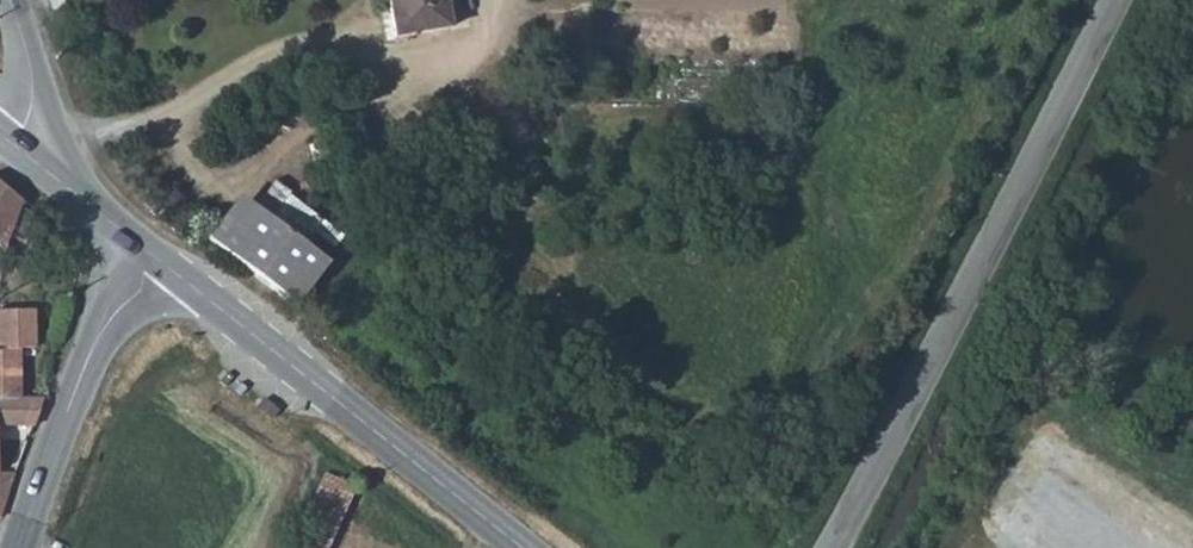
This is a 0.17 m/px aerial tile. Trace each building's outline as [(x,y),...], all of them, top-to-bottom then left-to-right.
[(448,0),(393,0),(393,28),(448,29),(448,0)] [(270,175),(248,200),(263,213),(285,187),(270,175)] [(7,236),(24,200),(17,194),(0,180),(0,240),(7,236)] [(235,190),(199,231),(212,242),(248,200),(235,190)] [(326,265),(263,213),(248,200),(212,242),(293,307),(326,265)] [(298,311),(332,270),(326,265),(293,307),(298,311)] [(1,391),(12,392),(18,343),(32,343),(28,305),(0,310),(0,400),(1,391)] [(32,427),(40,405),(43,397),(12,392),(1,391),(0,400),(0,423),(32,427)] [(10,489),(16,471),(0,470),(0,494),(8,495),(10,489)]
